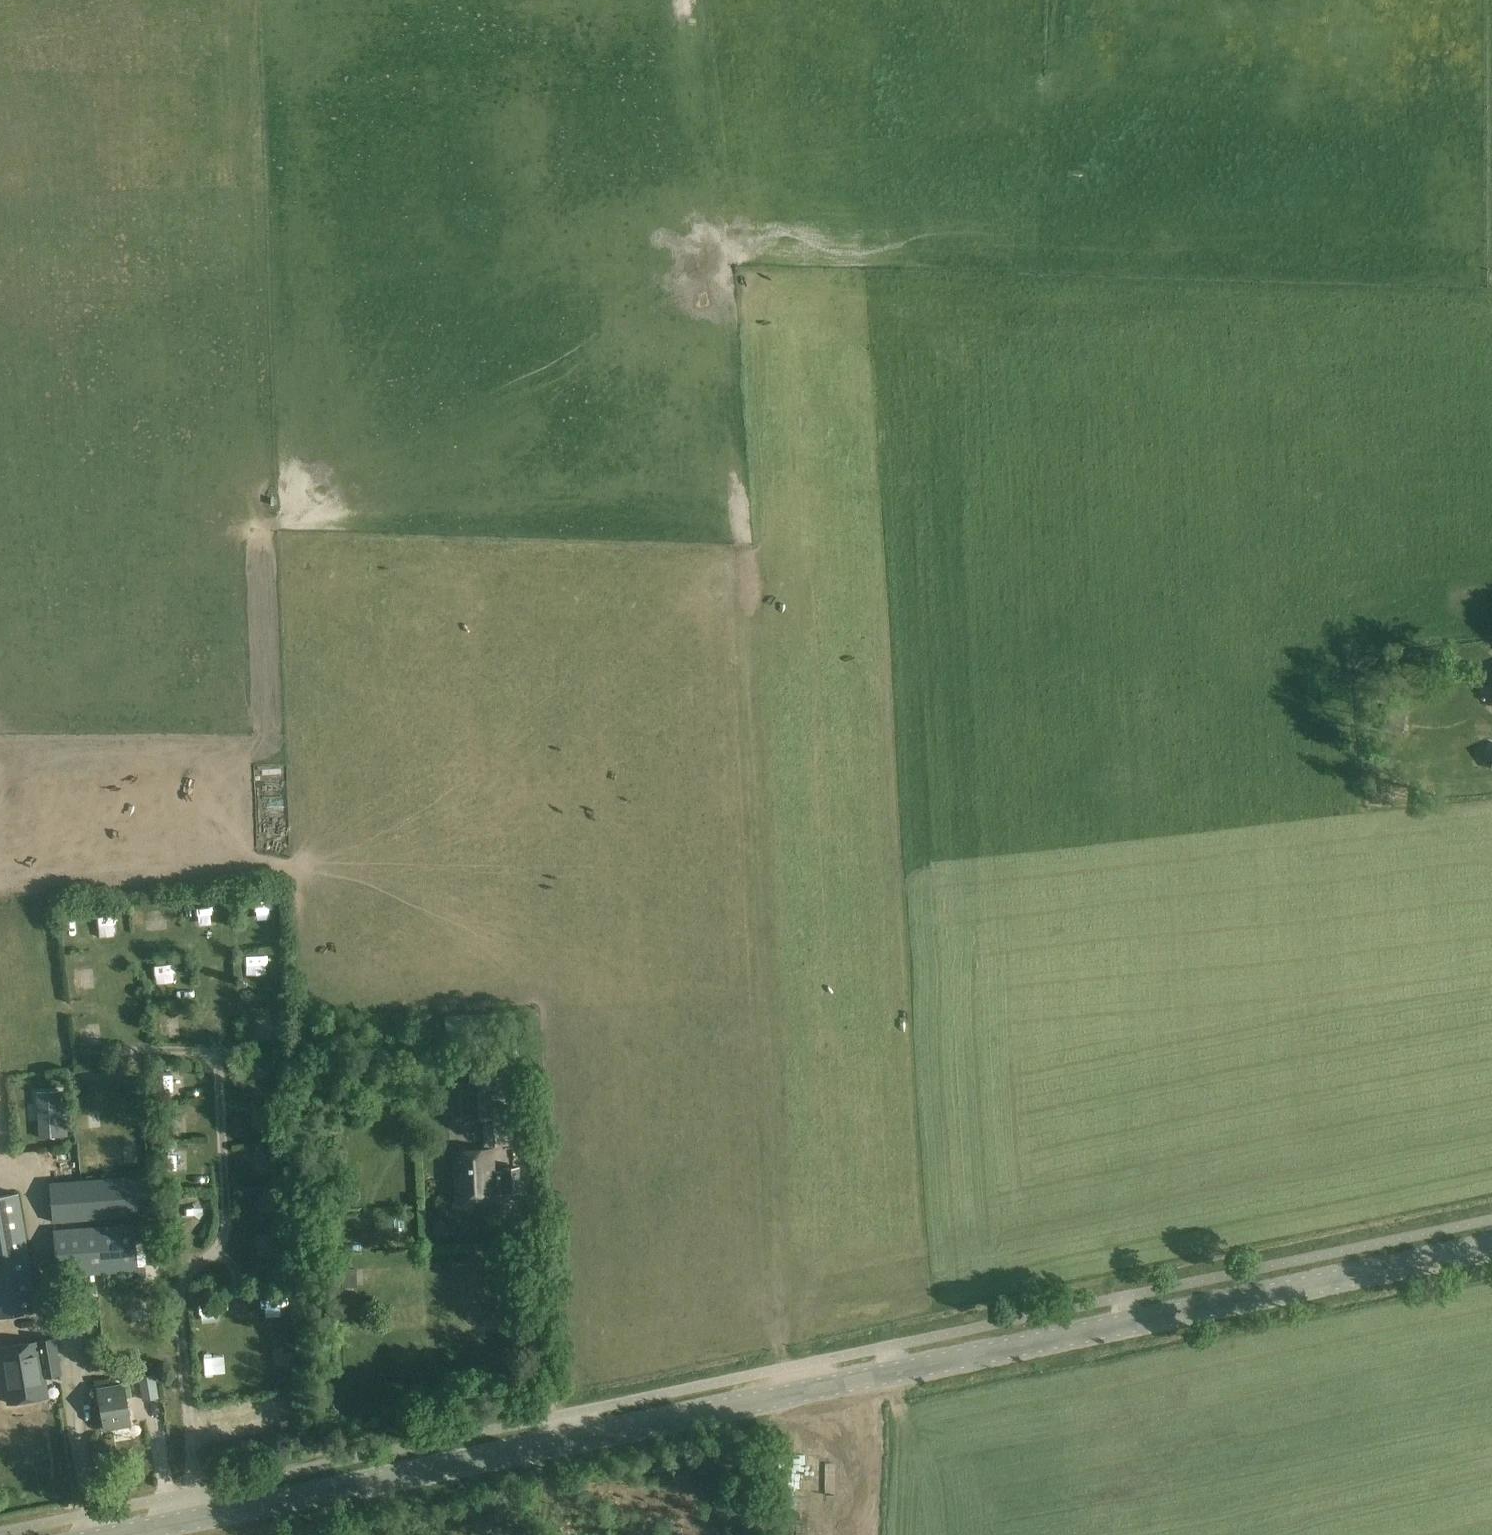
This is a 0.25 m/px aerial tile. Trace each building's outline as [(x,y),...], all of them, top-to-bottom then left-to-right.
[(469,1082),(471,1119),(492,1118),(490,1081),(469,1082)] [(68,1102),(37,1103),(40,1138),(70,1136),(68,1102)] [(493,1150),(454,1152),(457,1199),(495,1197),(493,1150)] [(186,1173),(187,1151),(167,1151),(166,1172),(186,1173)] [(267,1154),(256,1154),(256,1171),(267,1170),(267,1154)] [(153,1217),(150,1174),(50,1181),(54,1225),(153,1217)] [(0,1196),(0,1318),(40,1311),(19,1193),(0,1196)] [(272,1194),(256,1194),(255,1217),(271,1217),(272,1194)] [(181,1197),(183,1225),(204,1223),(202,1195),(181,1197)] [(444,1232),(444,1221),(433,1221),(433,1232),(444,1232)] [(139,1272),(135,1224),(55,1230),(57,1278),(139,1272)] [(137,1243),(143,1243),(145,1240),(145,1232),(142,1229),(136,1230),(137,1243)] [(275,1257),(274,1236),(255,1237),(256,1258),(275,1257)] [(138,1252),(139,1266),(144,1265),(147,1262),(146,1254),(143,1252),(138,1252)] [(355,1271),(343,1273),(345,1288),(357,1287),(355,1271)] [(92,1286),(93,1295),(112,1294),(112,1285),(92,1286)] [(6,1403),(46,1396),(42,1377),(58,1374),(52,1338),(0,1347),(0,1367),(6,1403)] [(97,1345),(87,1347),(89,1363),(99,1361),(97,1345)] [(139,1374),(143,1399),(158,1397),(153,1371),(139,1374)] [(122,1384),(96,1388),(103,1429),(113,1428),(112,1424),(128,1422),(122,1384)]
